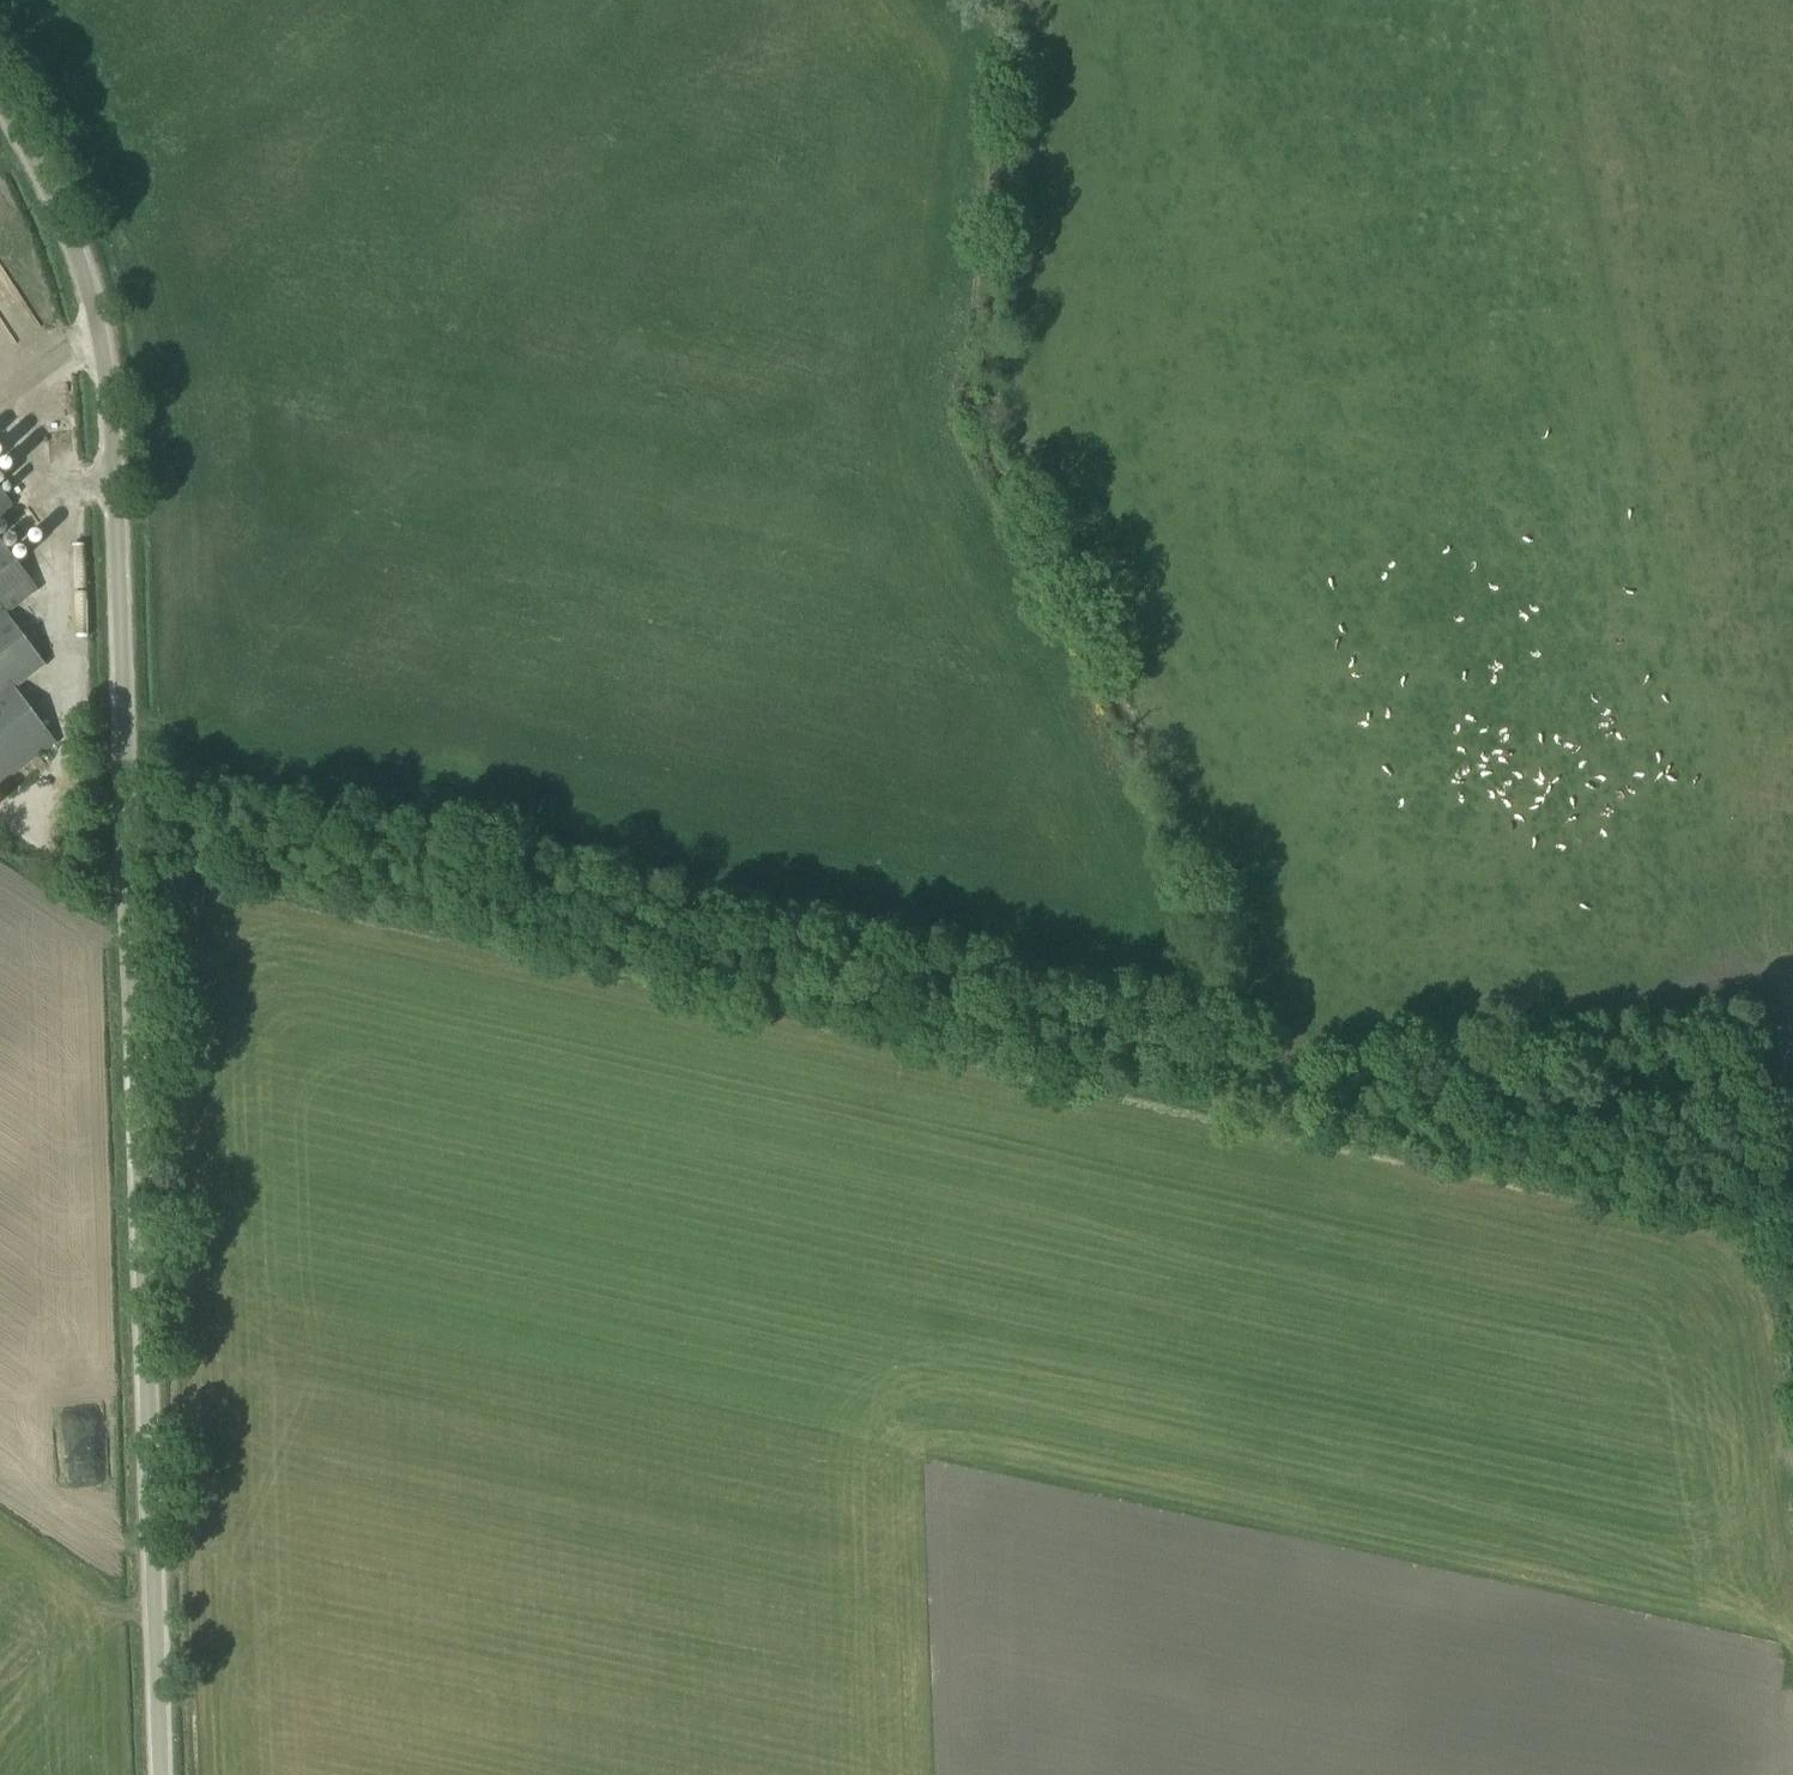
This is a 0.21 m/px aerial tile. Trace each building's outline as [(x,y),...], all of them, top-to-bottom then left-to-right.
[(12,505),(0,488),(0,514),(12,505)] [(55,742),(14,686),(44,663),(6,613),(37,589),(0,540),(0,783),(55,742)]
